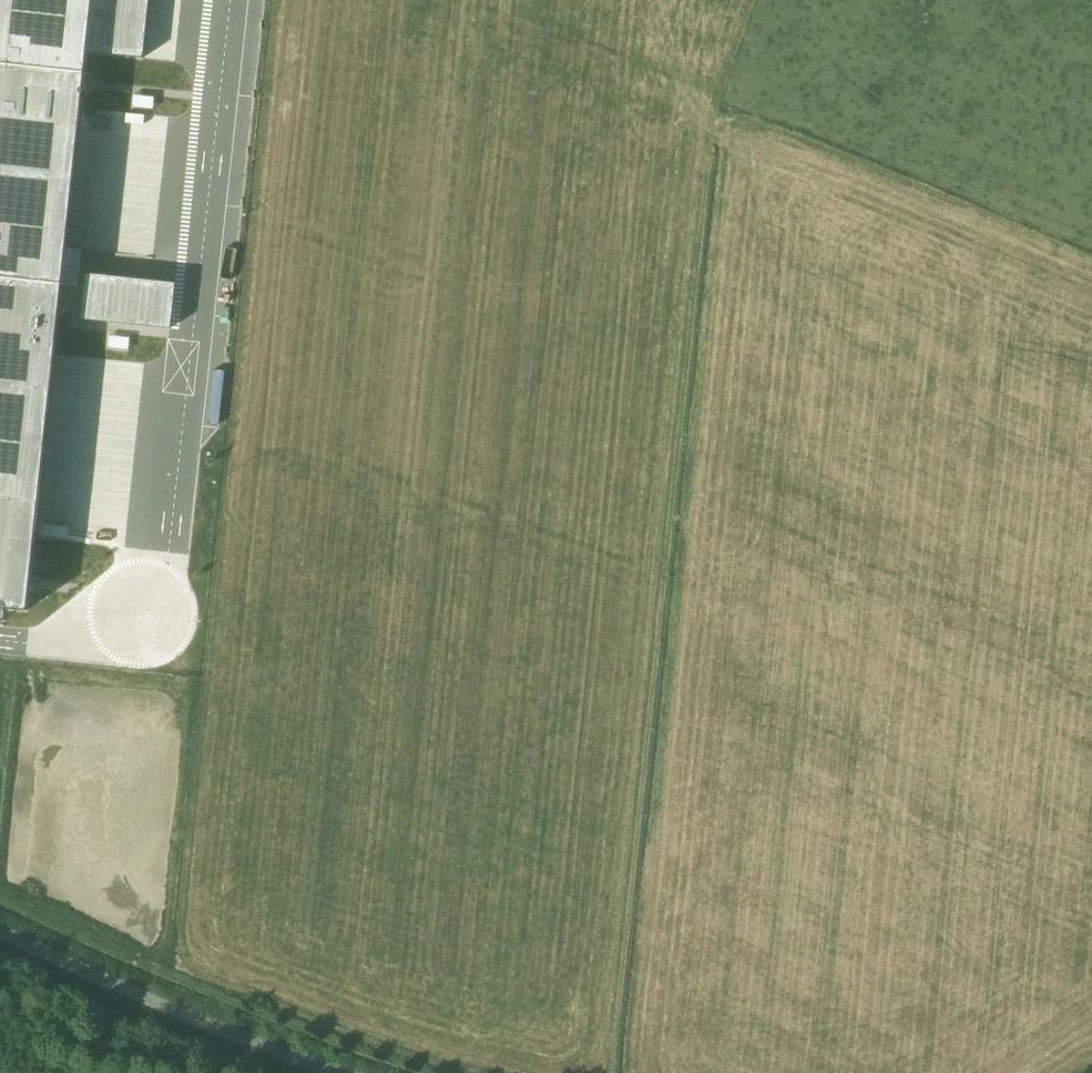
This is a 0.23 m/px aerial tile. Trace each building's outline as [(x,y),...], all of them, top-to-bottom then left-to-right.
[(26,610),(29,584),(59,298),(80,107),(82,88),(82,84),(83,81),(85,53),(91,0),(0,0),(0,607),(26,610)] [(85,53),(142,59),(148,0),(91,0),(85,53)] [(175,283),(85,274),(80,320),(170,329),(175,283)]
